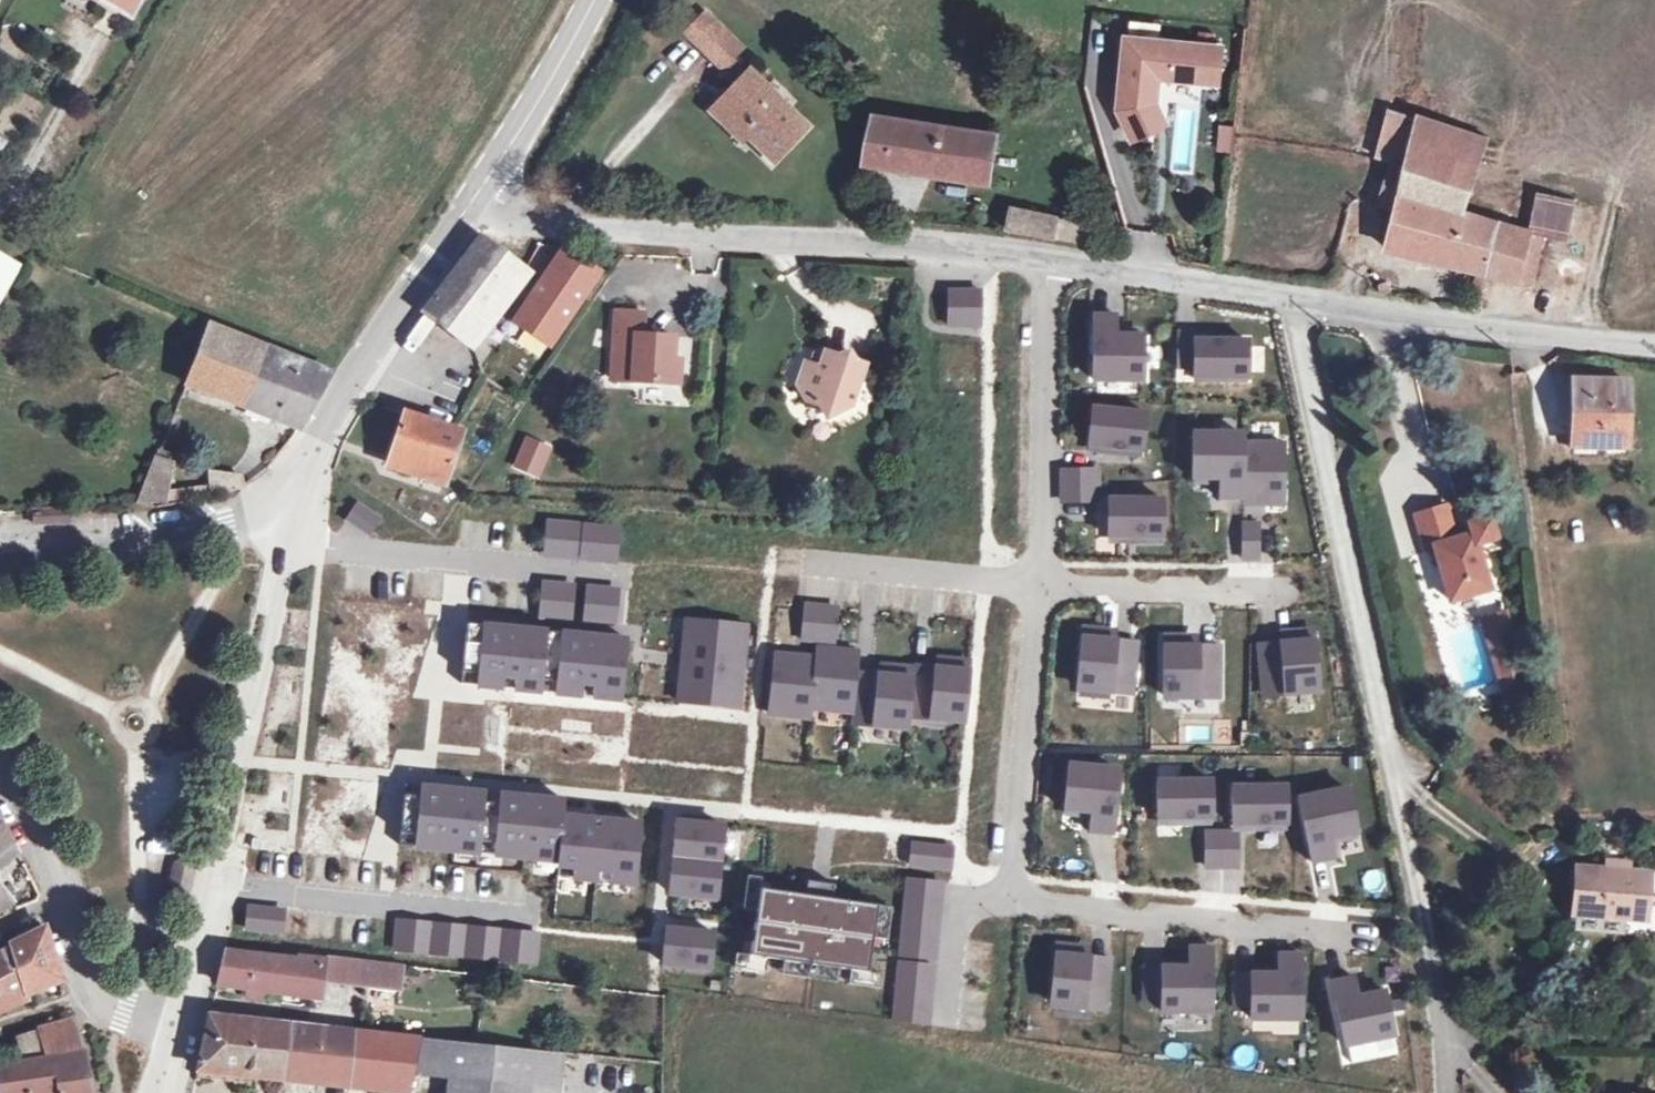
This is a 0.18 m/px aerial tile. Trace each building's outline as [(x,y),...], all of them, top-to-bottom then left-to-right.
[(706,13),(685,35),(737,85),(721,101),(778,156),(806,127),(749,72),(747,75),(731,59),(742,48),(706,13)] [(1126,38),(1119,110),(1147,113),(1157,104),(1160,78),(1219,84),(1222,48),(1126,38)] [(1147,113),(1119,110),(1153,142),(1174,119),(1157,104),(1147,113)] [(998,135),(873,114),(865,163),(989,183),(998,135)] [(1382,250),(1471,275),(1461,309),(1473,313),(1483,278),(1524,289),(1538,240),(1556,245),(1565,212),(1534,204),(1525,235),(1454,216),(1476,140),(1384,114),(1370,162),(1383,166),(1372,205),(1393,211),(1382,250)] [(1218,125),(1218,150),(1233,151),(1233,126),(1218,125)] [(1011,212),(1008,229),(1095,245),(1098,227),(1011,212)] [(479,245),(474,248),(418,312),(466,346),(524,278),(479,245)] [(515,311),(548,335),(588,277),(557,257),(515,311)] [(17,275),(0,265),(0,305),(17,275)] [(948,290),(947,308),(979,308),(979,291),(948,290)] [(979,308),(947,308),(947,324),(978,324),(979,308)] [(669,360),(670,338),(642,336),(643,312),(612,310),(607,381),(674,386),(676,360),(669,360)] [(1090,319),(1090,339),(1090,383),(1141,383),(1141,339),(1113,339),(1113,319),(1090,319)] [(295,429),(312,402),(328,376),(208,327),(186,383),(295,429)] [(1170,330),(1169,368),(1224,368),(1225,330),(1170,330)] [(821,368),(811,364),(806,361),(797,384),(804,399),(818,405),(825,417),(852,402),(865,367),(828,351),(825,358),(821,368)] [(821,368),(825,358),(815,354),(811,364),(821,368)] [(1572,381),(1573,440),(1594,440),(1594,445),(1628,444),(1627,380),(1572,381)] [(400,410),(387,466),(442,479),(444,474),(456,424),(400,410)] [(1092,418),(1089,455),(1143,460),(1146,423),(1092,418)] [(526,437),(513,465),(536,475),(549,447),(526,437)] [(1194,438),(1194,482),(1222,482),(1222,501),(1245,501),(1245,446),(1245,438),(1194,438)] [(1286,446),(1245,446),(1245,501),(1245,506),(1286,506),(1286,446)] [(166,454),(159,451),(138,506),(162,503),(173,467),(163,463),(166,454)] [(1101,519),(1101,468),(1058,468),(1058,520),(1101,519)] [(210,495),(241,490),(242,488),(241,475),(208,477),(210,495)] [(356,501),(343,524),(368,539),(382,516),(356,501)] [(1109,502),(1108,540),(1163,540),(1163,502),(1109,502)] [(1497,542),(1491,521),(1472,525),(1474,536),(1456,540),(1448,509),(1417,516),(1425,548),(1434,546),(1448,602),(1488,592),(1478,546),(1497,542)] [(574,518),(539,515),(538,525),(573,528),(574,518)] [(615,522),(575,518),(574,528),(613,531),(614,531),(615,522)] [(1257,522),(1241,522),(1241,557),(1257,557),(1257,522)] [(573,528),(538,525),(536,551),(571,554),(573,528)] [(613,531),(574,528),(572,554),(612,558),(613,531)] [(534,579),(532,606),(567,608),(569,582),(534,579)] [(578,583),(576,608),(612,611),(615,586),(578,583)] [(838,605),(805,602),(802,636),(835,639),(838,605)] [(567,608),(532,606),(531,614),(566,617),(567,608)] [(612,611),(576,608),(575,618),(612,621),(612,611)] [(1495,662),(1517,657),(1506,611),(1484,616),(1495,662)] [(680,614),(676,656),(736,661),(740,619),(680,614)] [(509,623),(462,619),(457,679),(552,688),(617,694),(622,633),(596,631),(595,638),(586,638),(587,630),(517,624),(517,632),(508,631),(509,623)] [(509,623),(508,631),(517,632),(517,624),(509,623)] [(587,630),(586,638),(595,638),(596,631),(587,630)] [(1070,690),(1126,695),(1129,644),(1094,641),(1095,634),(1075,633),(1070,690)] [(1255,647),(1260,696),(1316,691),(1310,634),(1290,635),(1291,643),(1255,647)] [(1217,698),(1217,649),(1181,649),(1181,641),(1161,641),(1161,699),(1217,698)] [(736,661),(676,656),(673,696),(732,702),(736,661)] [(835,659),(793,656),(788,721),(829,725),(833,680),(835,659)] [(1517,657),(1495,662),(1502,689),(1523,684),(1517,657)] [(927,676),(891,673),(890,677),(886,721),(942,726),(947,669),(927,667),(927,676)] [(870,683),(833,680),(829,725),(829,728),(885,733),(886,721),(890,677),(871,675),(870,683)] [(617,707),(617,694),(552,688),(552,700),(617,707)] [(1114,770),(1063,766),(1060,810),(1087,813),(1085,832),(1108,834),(1114,770)] [(380,841),(538,856),(537,871),(614,878),(620,817),(543,810),(544,795),(517,792),(516,800),(508,800),(509,791),(438,785),(438,793),(430,792),(430,784),(385,780),(380,841)] [(1202,781),(1147,782),(1148,820),(1203,818),(1202,781)] [(1222,783),(1223,822),(1277,821),(1276,783),(1222,783)] [(1346,783),(1298,793),(1311,856),(1334,851),(1329,831),(1356,826),(1346,783)] [(438,785),(430,784),(430,792),(438,793),(438,785)] [(516,800),(517,792),(509,791),(508,800),(516,800)] [(718,824),(670,820),(667,855),(715,859),(718,824)] [(0,825),(0,868),(21,851),(5,822),(0,825)] [(264,828),(263,852),(292,853),(293,830),(264,828)] [(1236,838),(1203,838),(1203,873),(1237,873),(1236,838)] [(934,841),(910,839),(909,860),(932,862),(934,841)] [(950,843),(934,841),(932,862),(949,863),(950,843)] [(715,859),(667,855),(664,888),(712,893),(715,859)] [(1607,867),(1628,867),(1628,859),(1607,858),(1607,867)] [(161,931),(176,934),(187,864),(172,862),(161,931)] [(1628,867),(1607,867),(1575,865),(1573,912),(1649,915),(1651,868),(1628,867)] [(723,901),(737,903),(740,882),(742,871),(727,869),(723,901)] [(785,888),(740,882),(737,903),(731,949),(748,951),(763,953),(819,961),(831,962),(849,965),(853,930),(858,898),(812,892),(814,878),(787,875),(785,888)] [(913,875),(906,875),(900,950),(906,951),(913,875)] [(940,878),(913,875),(906,951),(933,953),(940,878)] [(1,919),(22,900),(0,876),(0,917),(1,919)] [(872,900),(858,898),(853,930),(868,932),(872,900)] [(242,933),(281,937),(284,908),(245,903),(242,933)] [(396,923),(393,950),(534,962),(537,935),(396,923)] [(710,929),(663,924),(659,959),(707,964),(710,929)] [(0,963),(0,1011),(71,987),(60,936),(0,963)] [(1181,966),(1137,966),(1137,1000),(1154,999),(1154,1011),(1205,1011),(1205,946),(1182,947),(1181,966)] [(731,949),(716,947),(714,961),(746,966),(748,951),(731,949)] [(1075,951),(1055,949),(1049,1006),(1106,1011),(1110,962),(1074,959),(1075,951)] [(819,961),(763,953),(761,968),(817,975),(819,961)] [(1280,972),(1236,972),(1236,1006),(1252,1006),(1252,1017),(1303,1016),(1303,953),(1281,953),(1280,972)] [(290,963),(222,956),(214,991),(245,994),(244,1004),(259,1006),(260,996),(310,1002),(310,959),(290,958),(290,963)] [(328,957),(326,984),(398,991),(401,965),(328,957)] [(905,958),(898,958),(893,1015),(900,1016),(905,958)] [(933,961),(905,958),(900,1016),(927,1020),(933,961)] [(849,965),(831,962),(829,977),(861,981),(863,967),(849,965)] [(1349,974),(1326,979),(1340,1041),(1390,1030),(1380,987),(1353,993),(1349,974)] [(340,1070),(344,1030),(341,1029),(341,1032),(192,1018),(182,1066),(304,1080),(304,1077),(339,1081),(340,1070)] [(32,1066),(85,1059),(78,1028),(26,1045),(32,1066)] [(340,1070),(376,1073),(374,1092),(422,1092),(429,1037),(344,1030),(340,1070)] [(422,1092),(487,1092),(491,1042),(429,1037),(422,1092)] [(32,1066),(5,1070),(7,1092),(93,1092),(85,1059),(32,1066)]
